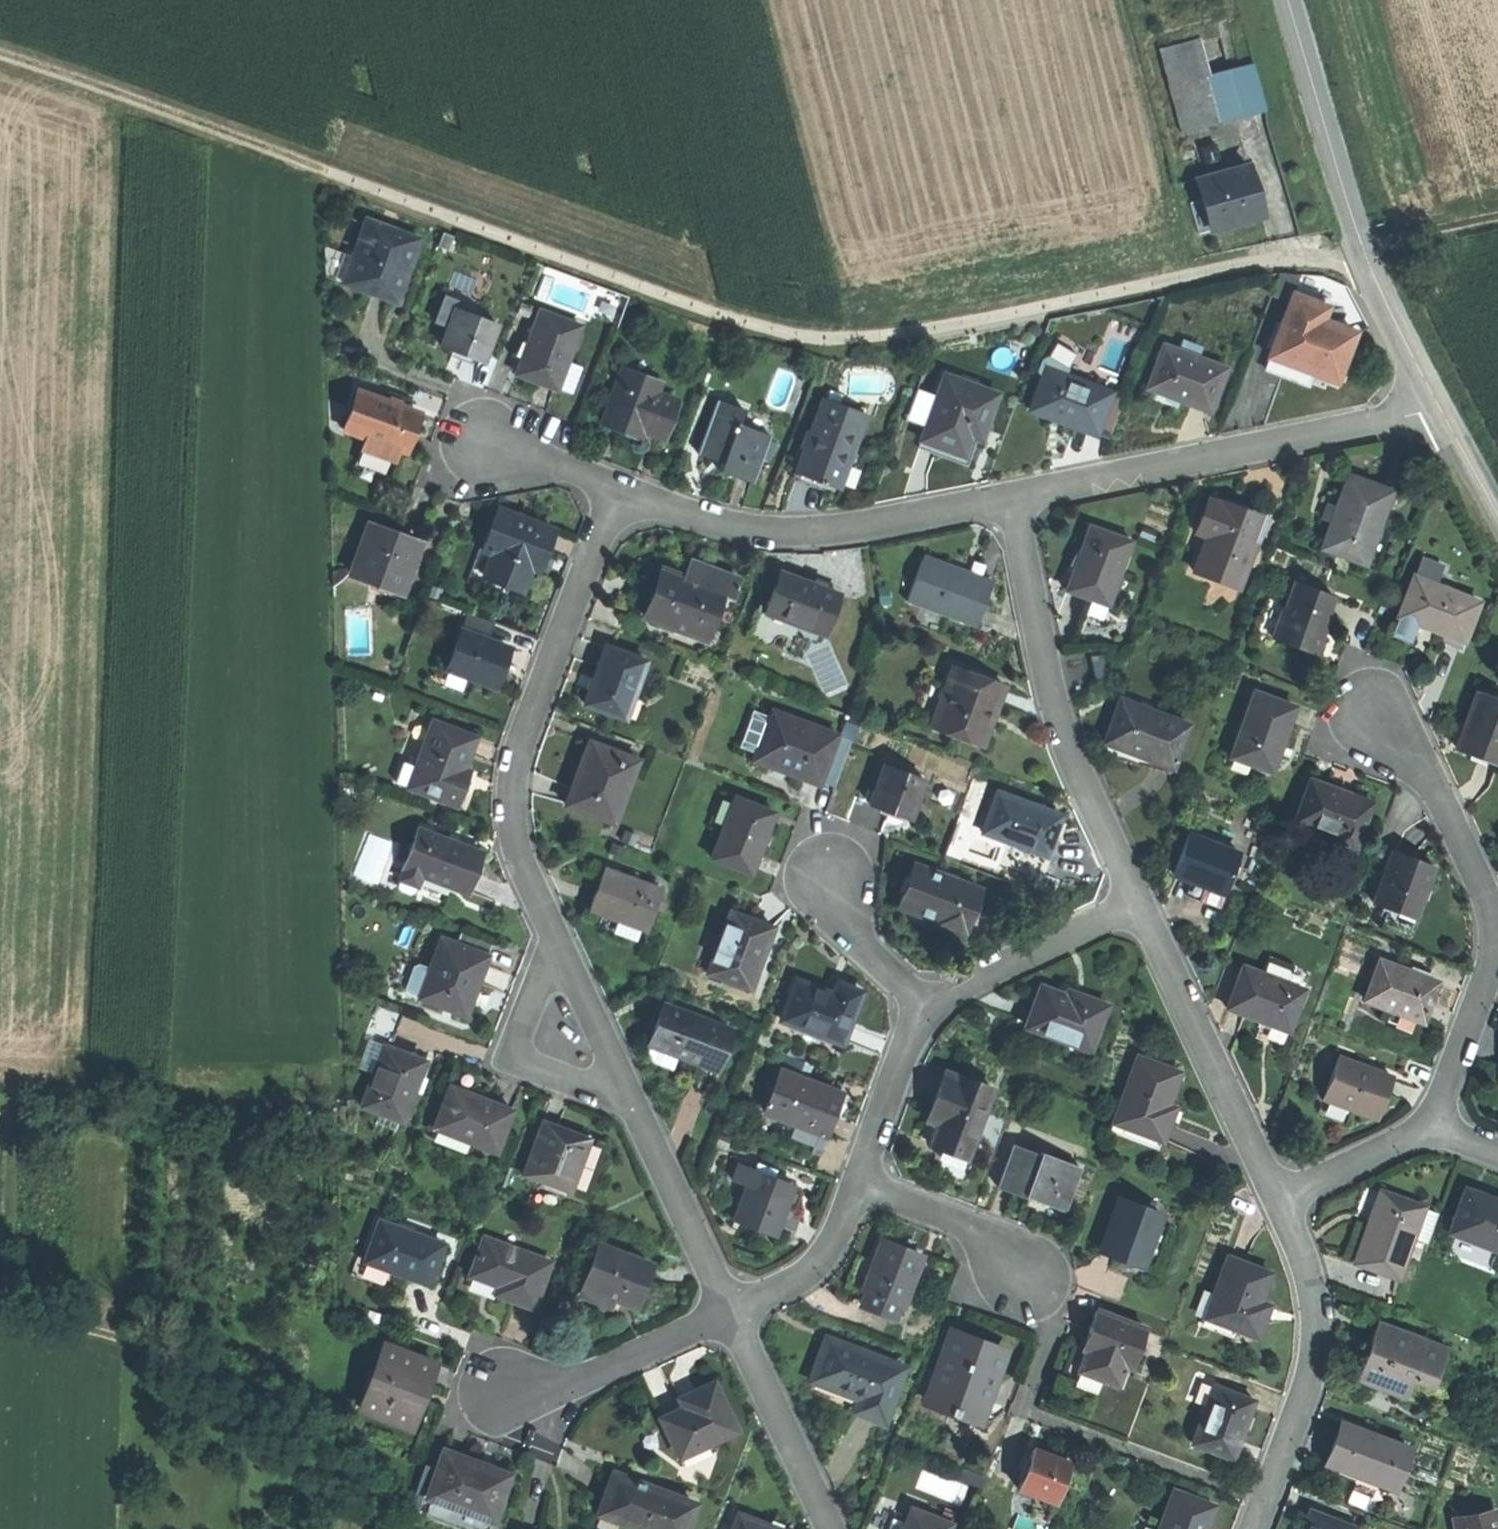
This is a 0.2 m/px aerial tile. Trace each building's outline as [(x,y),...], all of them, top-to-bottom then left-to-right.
[(1220,122),(1207,75),(1199,45),(1163,54),(1183,132),(1220,122)] [(1252,64),(1207,75),(1220,122),(1264,111),(1252,64)] [(1199,234),(1262,216),(1255,190),(1248,165),(1197,179),(1203,199),(1191,203),(1199,234)] [(372,292),(398,302),(421,239),(367,219),(343,281),(372,292)] [(448,250),(453,236),(443,232),(438,246),(448,250)] [(1292,364),(1331,379),(1349,330),(1318,318),(1325,300),(1310,294),(1308,299),(1289,292),(1266,355),(1292,364)] [(455,351),(481,362),(497,324),(458,308),(442,346),(455,351)] [(558,388),(568,361),(581,326),(540,311),(516,375),(536,383),(557,391),(558,388)] [(1171,396),(1205,410),(1222,367),(1161,344),(1144,386),(1171,396)] [(1057,373),(1060,374),(1062,367),(1038,358),(1032,373),(1038,375),(1039,372),(1055,378),(1057,373)] [(580,366),(568,361),(558,388),(570,393),(580,366)] [(601,425),(624,433),(627,426),(642,432),(661,439),(675,402),(656,394),(659,384),(622,370),(601,425)] [(1092,429),(1106,391),(1060,374),(1057,373),(1055,378),(1039,372),(1038,375),(1026,408),(1055,419),(1091,432),(1092,429)] [(939,450),(960,457),(967,437),(977,441),(995,394),(942,375),(918,442),(939,450)] [(1109,435),(1126,390),(1109,384),(1106,391),(1092,429),(1109,435)] [(344,432),(366,440),(400,452),(402,453),(409,435),(417,413),(359,391),(344,432)] [(852,451),(866,416),(823,399),(794,474),(807,479),(816,482),(815,485),(824,488),(825,485),(834,488),(849,449),(852,451)] [(734,477),(751,483),(769,438),(737,426),(743,412),(716,401),(696,454),(721,464),(719,471),(734,477)] [(400,452),(366,440),(361,453),(395,465),(400,452)] [(1318,547),(1362,564),(1390,492),(1370,484),(1346,475),(1318,547)] [(1191,571),(1236,589),(1253,545),(1244,541),(1254,515),(1236,508),(1219,501),(1217,505),(1206,500),(1193,533),(1204,538),(1191,571)] [(486,576),(525,592),(533,570),(540,573),(549,551),(556,532),(500,510),(484,551),(495,555),(486,576)] [(354,573),(373,580),(404,591),(414,562),(421,543),(405,537),(371,525),(354,573)] [(1062,589),(1103,604),(1127,541),(1087,526),(1074,560),(1062,589)] [(905,600),(974,625),(990,581),(958,569),(922,556),(905,600)] [(1412,576),(1431,583),(1438,564),(1419,557),(1412,576)] [(404,591),(373,580),(370,587),(409,600),(421,565),(414,562),(404,591)] [(690,563),(683,580),(721,595),(720,597),(731,601),(739,581),(690,563)] [(351,568),(334,568),(334,584),(351,568)] [(721,595),(683,580),(660,572),(650,598),(643,618),(703,642),(720,597),(721,595)] [(764,614),(823,636),(838,594),(812,585),(780,573),(764,614)] [(1443,634),(1460,641),(1475,600),(1431,583),(1412,576),(1410,576),(1395,617),(1415,624),(1430,630),(1443,634)] [(1266,638),(1312,656),(1317,641),(1322,630),(1318,628),(1330,597),(1291,583),(1281,610),(1277,608),(1266,638)] [(489,641),(496,623),(470,613),(463,631),(489,641)] [(1408,643),(1415,624),(1395,617),(1388,636),(1408,643)] [(510,649),(489,641),(463,631),(447,669),(495,688),(502,670),(510,649)] [(1458,648),(1460,641),(1443,634),(1440,642),(1458,648)] [(583,707),(624,722),(646,664),(605,649),(593,681),(583,707)] [(1101,654),(1090,656),(1097,682),(1107,680),(1101,654)] [(928,728),(980,748),(990,721),(1003,686),(952,666),(928,728)] [(1228,758),(1268,773),(1282,735),(1293,708),(1252,692),(1228,758)] [(1495,764),(1497,756),(1497,703),(1474,695),(1454,749),(1475,757),(1495,764)] [(1131,754),(1169,768),(1185,725),(1117,700),(1101,743),(1131,754)] [(820,783),(838,736),(774,712),(771,719),(758,754),(755,761),(791,775),(819,785),(820,783)] [(741,748),(758,754),(771,719),(754,713),(741,748)] [(402,783),(458,804),(465,786),(471,771),(463,768),(475,740),(432,723),(415,765),(410,763),(402,783)] [(838,736),(820,783),(834,788),(852,741),(838,736)] [(565,808),(606,823),(621,784),(628,786),(634,768),(586,750),(575,782),(565,808)] [(909,818),(923,780),(883,765),(869,803),(889,810),(909,818)] [(1327,845),(1348,853),(1367,801),(1337,791),(1307,780),(1292,822),(1331,836),(1327,845)] [(982,832),(1044,855),(1051,836),(1060,814),(998,791),(982,832)] [(712,860),(752,874),(764,840),(774,813),(735,798),(712,860)] [(401,868),(402,869),(419,875),(466,894),(473,875),(481,854),(417,829),(401,868)] [(1187,881),(1223,894),(1238,853),(1186,834),(1171,875),(1187,881)] [(1369,901),(1410,917),(1419,893),(1429,868),(1388,852),(1369,901)] [(931,925),(960,936),(978,889),(912,864),(896,907),(917,914),(933,920),(931,925)] [(419,875),(402,869),(396,886),(399,891),(408,895),(412,894),(419,875)] [(614,920),(645,932),(660,894),(603,871),(588,910),(614,920)] [(1218,909),(1223,894),(1187,881),(1181,895),(1197,901),(1218,909)] [(707,973),(749,989),(773,926),(750,918),(730,910),(707,973)] [(488,956),(493,943),(462,930),(457,944),(488,956)] [(470,1001),(475,989),(489,957),(488,956),(457,944),(442,938),(430,968),(419,996),(418,996),(465,1015),(470,1001)] [(1261,956),(1254,972),(1279,982),(1285,965),(1261,956)] [(1359,999),(1417,1022),(1425,1001),(1432,982),(1374,960),(1359,999)] [(419,996),(430,968),(419,963),(414,965),(405,986),(407,991),(419,996)] [(1279,982),(1254,972),(1238,966),(1222,1009),(1250,1020),(1282,1032),(1298,990),(1279,982)] [(780,1019),(840,1043),(861,992),(837,982),(832,995),(817,989),(796,980),(780,1019)] [(1025,1025),(1087,1049),(1104,1004),(1082,995),(1080,1000),(1040,985),(1032,1006),(1025,1025)] [(475,989),(470,1001),(474,1002),(478,1001),(479,998),(480,995),(479,991),(475,989)] [(391,1046),(404,1014),(377,1003),(364,1035),(371,1038),(384,1043),(391,1046)] [(683,1057),(715,1069),(730,1029),(662,1004),(647,1044),(648,1044),(677,1055),(683,1057)] [(384,1043),(371,1038),(360,1064),(373,1069),(384,1043)] [(426,1060),(391,1046),(384,1043),(373,1069),(359,1103),(401,1120),(414,1087),(426,1060)] [(677,1055),(648,1044),(647,1050),(653,1061),(669,1068),(673,1066),(677,1055)] [(1138,1057),(1113,1123),(1162,1141),(1174,1109),(1167,1106),(1172,1091),(1180,1072),(1138,1057)] [(1317,1100),(1371,1121),(1379,1099),(1388,1078),(1334,1057),(1317,1100)] [(818,1130),(826,1133),(830,1121),(833,1114),(838,1097),(840,1092),(780,1070),(765,1111),(789,1120),(818,1130)] [(925,1117),(935,1121),(927,1142),(964,1156),(991,1088),(944,1070),(933,1098),(925,1117)] [(432,1128),(495,1152),(511,1110),(481,1098),(448,1086),(432,1128)] [(838,1097),(833,1114),(837,1116),(844,1103),(838,1097)] [(784,1133),(813,1143),(814,1143),(818,1130),(789,1120),(784,1133)] [(568,1192),(588,1139),(567,1131),(541,1121),(521,1174),(568,1192)] [(814,1143),(813,1143),(810,1149),(819,1152),(826,1133),(818,1130),(814,1143)] [(996,1186),(1027,1198),(1027,1195),(1039,1200),(1063,1209),(1079,1166),(1040,1151),(1039,1153),(1013,1143),(996,1186)] [(734,1180),(748,1185),(754,1169),(739,1164),(734,1180)] [(754,1169),(772,1176),(773,1171),(755,1164),(754,1169)] [(777,1233),(793,1187),(794,1184),(772,1176),(754,1169),(748,1185),(736,1220),(776,1235),(777,1233)] [(793,1187),(777,1233),(793,1238),(800,1220),(791,1217),(793,1211),(800,1190),(793,1187)] [(1397,1276),(1412,1238),(1423,1208),(1424,1206),(1381,1189),(1366,1227),(1354,1259),(1397,1276)] [(1449,1232),(1497,1251),(1497,1201),(1497,1200),(1466,1189),(1449,1232)] [(1117,1257),(1142,1266),(1162,1215),(1119,1199),(1099,1250),(1117,1257)] [(1423,1208),(1412,1238),(1425,1243),(1437,1213),(1423,1208)] [(364,1260),(427,1284),(434,1267),(443,1243),(379,1219),(364,1260)] [(512,1299),(532,1306),(549,1260),(483,1236),(469,1273),(497,1284),(494,1292),(512,1299)] [(861,1289),(865,1291),(899,1303),(902,1304),(920,1255),(901,1247),(880,1239),(861,1289)] [(589,1268),(581,1290),(580,1293),(601,1301),(605,1292),(617,1297),(635,1303),(650,1262),(599,1243),(589,1268)] [(1201,1326),(1233,1338),(1237,1328),(1256,1336),(1262,1320),(1269,1304),(1260,1300),(1271,1273),(1228,1256),(1201,1326)] [(571,1287),(581,1290),(589,1268),(580,1264),(571,1287)] [(856,1303),(860,1305),(865,1291),(861,1289),(856,1303)] [(865,1291),(860,1305),(893,1317),(899,1303),(865,1291)] [(1077,1371),(1114,1385),(1122,1365),(1130,1368),(1144,1330),(1095,1311),(1088,1330),(1080,1349),(1085,1351),(1077,1371)] [(1405,1397),(1412,1378),(1422,1352),(1427,1339),(1378,1321),(1366,1353),(1356,1379),(1405,1397)] [(925,1401),(980,1421),(1005,1353),(977,1342),(950,1333),(925,1401)] [(854,1411),(883,1421),(903,1368),(826,1339),(810,1381),(838,1391),(859,1399),(854,1411)] [(1443,1345),(1427,1339),(1422,1352),(1438,1358),(1443,1345)] [(360,1408),(410,1427),(424,1389),(434,1363),(384,1344),(360,1408)] [(1422,1352),(1412,1378),(1428,1384),(1438,1358),(1422,1352)] [(685,1464),(717,1450),(713,1440),(737,1429),(716,1381),(698,1389),(681,1397),(685,1406),(663,1416),(685,1464)] [(1213,1386),(1191,1442),(1231,1458),(1242,1430),(1253,1401),(1213,1386)] [(1326,1464),(1393,1489),(1408,1449),(1342,1423),(1333,1445),(1326,1464)] [(1055,1502),(1070,1463),(1047,1454),(1031,1448),(1017,1488),(1055,1502)] [(427,1490),(425,1496),(431,1498),(426,1513),(469,1528),(485,1528),(488,1520),(491,1521),(509,1474),(476,1462),(443,1449),(436,1467),(427,1490)] [(436,1467),(422,1462),(413,1484),(423,1488),(427,1490),(436,1467)] [(615,1472),(607,1493),(600,1512),(644,1528),(688,1528),(697,1504),(615,1472)] [(413,1484),(405,1507),(415,1511),(423,1488),(413,1484)] [(1214,1505),(1172,1490),(1157,1528),(1205,1528),(1214,1505)] [(1309,1507),(1300,1528),(1354,1528),(1355,1527),(1356,1526),(1309,1507)] [(954,1527),(914,1509),(905,1528),(953,1528),(954,1527)] [(1496,1510),(1457,1517),(1459,1528),(1497,1528),(1497,1521),(1496,1510)] [(771,1524),(739,1511),(732,1528),(784,1528),(771,1524)]
